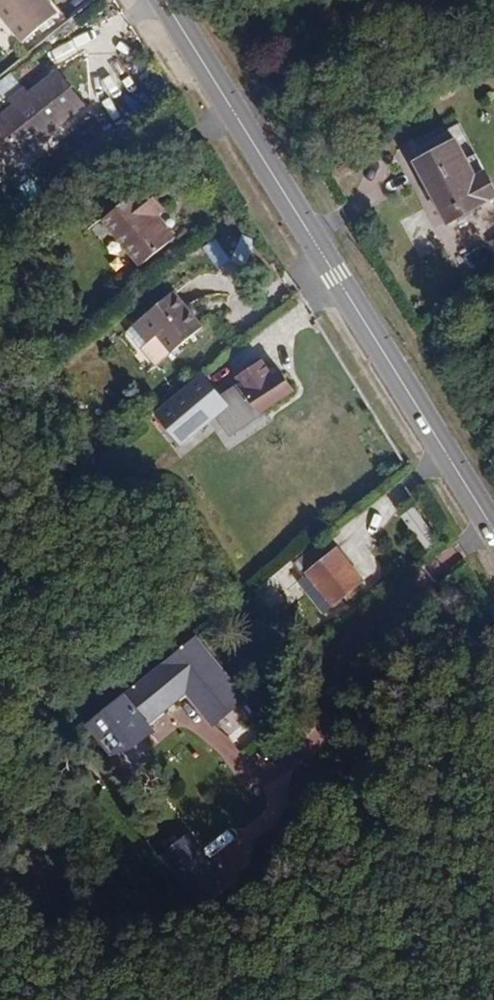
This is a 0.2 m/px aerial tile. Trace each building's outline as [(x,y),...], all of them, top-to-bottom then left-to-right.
[(58,10),(51,0),(0,0),(0,6),(24,37),(58,10)] [(3,75),(0,77),(0,103),(1,104),(0,105),(0,144),(6,152),(69,108),(47,76),(18,97),(3,75)] [(125,102),(143,108),(149,87),(131,82),(125,102)] [(469,150),(419,175),(452,233),(493,212),(493,197),(469,150)] [(134,260),(170,232),(153,209),(162,202),(144,177),(97,212),(134,260)] [(203,246),(218,268),(231,259),(216,237),(203,246)] [(163,350),(198,322),(169,287),(126,320),(127,321),(140,339),(140,340),(150,332),(163,350)] [(140,339),(127,321),(119,327),(132,344),(140,339)] [(140,340),(140,339),(132,344),(146,362),(163,350),(150,332),(140,340)] [(288,393),(273,370),(265,373),(260,367),(233,384),(255,415),(288,393)] [(147,411),(172,447),(220,408),(197,375),(147,411)] [(416,503),(401,513),(424,549),(439,539),(416,503)] [(337,537),(331,542),(308,556),(338,599),(364,579),(337,537)] [(130,717),(135,724),(150,713),(144,706),(182,676),(208,709),(240,685),(193,625),(109,689),(86,707),(107,735),(130,717)] [(193,702),(181,709),(199,737),(211,730),(193,702)] [(188,884),(213,864),(177,818),(151,836),(188,884)]
